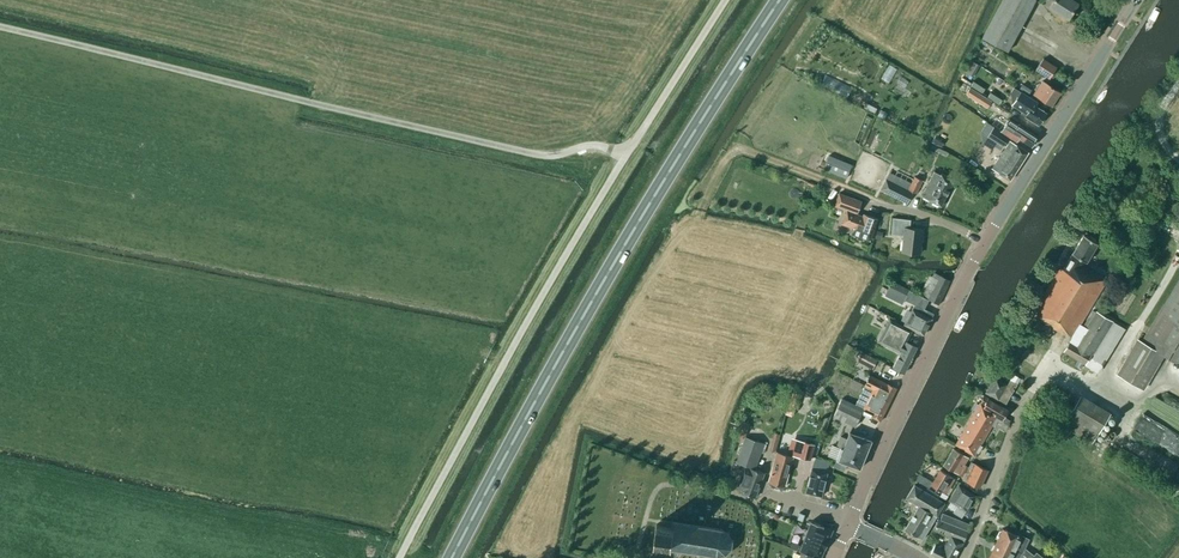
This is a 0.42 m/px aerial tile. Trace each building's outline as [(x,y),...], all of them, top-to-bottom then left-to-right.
[(1008,51),(1036,0),(1003,0),(983,37),(1008,51)] [(1054,0),(1050,6),(1069,18),(1078,3),(1073,0),(1053,0),(1054,0)] [(993,48),(990,52),(996,56),(999,52),(993,48)] [(1057,67),(1043,58),(1035,70),(1049,79),(1057,67)] [(891,60),(882,73),(889,79),(899,66),(891,60)] [(964,72),(973,77),(980,66),(971,60),(964,72)] [(1060,92),(1043,81),(1034,94),(1051,106),(1060,92)] [(1022,85),(1019,90),(1028,95),(1031,90),(1023,84),(1022,85)] [(974,99),(979,92),(978,92),(971,87),(968,92),(966,94),(974,99)] [(1036,106),(1038,102),(1027,95),(1028,95),(1019,90),(1019,91),(1014,87),(1010,92),(1012,106),(1022,112),(1021,113),(1039,125),(1046,113),(1036,106)] [(999,105),(1002,101),(984,90),(981,94),(999,105)] [(979,92),(974,99),(987,107),(992,101),(979,92)] [(1009,122),(1013,116),(1002,109),(998,115),(1009,122)] [(1006,125),(996,117),(991,124),(1001,131),(1006,125)] [(985,135),(991,127),(985,123),(979,131),(985,135)] [(1024,129),(1017,124),(1009,136),(1017,141),(1019,138),(1032,146),(1038,137),(1025,129),(1024,129)] [(994,127),(988,137),(1004,147),(1010,137),(994,127)] [(936,137),(933,141),(933,142),(941,146),(944,142),(936,138),(936,137)] [(998,173),(1009,180),(1028,152),(1017,145),(1016,146),(1010,142),(993,167),(999,172),(998,173)] [(933,145),(933,146),(932,148),(931,148),(946,156),(948,152),(933,145)] [(836,158),(829,155),(827,160),(823,169),(825,169),(830,171),(846,178),(849,172),(833,165),(836,158)] [(941,175),(934,171),(922,196),(941,206),(954,180),(941,173),(941,175)] [(880,190),(907,203),(912,192),(916,194),(923,181),(915,177),(909,189),(885,178),(880,190)] [(861,203),(839,195),(834,207),(857,215),(861,203)] [(856,219),(850,233),(857,235),(870,240),(878,219),(864,214),(861,221),(856,219)] [(891,234),(904,236),(903,252),(919,254),(922,229),(910,228),(911,220),(893,218),(891,234)] [(1060,267),(1032,315),(1060,332),(1062,330),(1072,336),(1064,351),(1086,364),(1099,372),(1126,329),(1112,320),(1096,311),(1086,327),(1080,324),(1106,280),(1083,266),(1097,243),(1083,235),(1063,269),(1060,267)] [(932,277),(930,276),(919,295),(938,305),(950,281),(934,273),(932,277)] [(892,281),(888,290),(887,291),(885,295),(903,304),(905,300),(905,299),(910,290),(892,281)] [(1143,342),(1139,340),(1118,375),(1143,390),(1164,355),(1178,364),(1178,281),(1143,342)] [(923,309),(915,305),(904,325),(924,335),(932,318),(934,314),(924,309),(923,309)] [(882,312),(879,317),(886,320),(888,315),(882,312)] [(909,363),(910,362),(913,357),(913,354),(917,347),(907,342),(912,330),(890,319),(878,341),(900,352),(893,367),(904,373),(909,363)] [(873,369),(878,360),(862,352),(857,361),(873,369)] [(863,409),(864,409),(873,413),(871,417),(880,421),(897,389),(870,375),(855,405),(863,409)] [(986,393),(999,400),(1006,404),(1017,386),(1011,382),(1009,384),(995,377),(986,393)] [(793,392),(788,406),(797,408),(802,394),(793,392)] [(1111,414),(1081,396),(1063,425),(1093,443),(1111,414)] [(984,405),(980,402),(979,404),(977,403),(973,409),(975,410),(956,444),(974,456),(992,425),(994,427),(997,421),(1001,424),(1005,417),(1004,417),(1008,410),(988,398),(984,405)] [(833,417),(856,428),(864,409),(863,409),(855,405),(841,399),(833,417)] [(745,438),(749,423),(743,421),(738,436),(745,438)] [(1177,428),(1167,444),(1178,451),(1178,429),(1177,428)] [(834,466),(844,470),(847,463),(860,468),(871,440),(850,432),(847,439),(843,449),(841,448),(834,466)] [(774,433),(771,444),(777,446),(780,434),(774,433)] [(764,444),(745,437),(741,449),(737,464),(743,466),(735,487),(742,490),(741,492),(755,497),(764,472),(756,470),(764,444)] [(788,455),(777,452),(768,482),(785,487),(794,455),(810,460),(815,445),(793,438),(788,455)] [(963,454),(954,449),(943,466),(953,472),(958,475),(968,458),(963,455),(963,454)] [(829,462),(823,461),(823,460),(816,458),(812,469),(812,468),(806,492),(821,496),(827,472),(826,472),(829,462)] [(976,465),(971,462),(966,473),(965,473),(968,467),(965,465),(959,475),(962,476),(962,477),(964,478),(963,480),(968,482),(979,488),(987,470),(976,464),(976,465)] [(955,478),(940,470),(931,486),(945,494),(955,478)] [(938,499),(940,496),(927,488),(929,484),(922,480),(918,487),(914,485),(906,498),(919,506),(905,529),(918,536),(923,539),(945,503),(938,499)] [(948,500),(957,505),(953,512),(961,517),(965,511),(975,495),(958,485),(948,500)] [(970,523),(943,513),(942,514),(941,517),(940,520),(967,530),(970,523)] [(672,522),(661,520),(660,525),(656,525),(653,542),(668,545),(667,550),(716,557),(717,557),(719,557),(720,557),(721,557),(722,557),(724,556),(725,556),(726,556),(727,555),(728,553),(729,552),(730,551),(731,550),(731,549),(731,547),(732,546),(732,545),(732,544),(732,542),(732,541),(731,539),(731,538),(730,537),(729,535),(727,533),(726,532),(724,531),(723,530),(722,530),(720,529),(672,522)] [(935,545),(930,553),(939,557),(955,557),(964,542),(968,531),(939,520),(933,530),(950,537),(943,549),(935,545)] [(791,548),(820,557),(833,530),(824,526),(811,521),(802,546),(793,543),(791,548)] [(1036,552),(1033,556),(1024,548),(1029,538),(1021,535),(1020,537),(1003,529),(997,542),(1021,554),(1022,553),(1027,557),(1043,557),(1036,552)] [(1021,554),(997,542),(989,557),(1019,557),(1021,554)]
